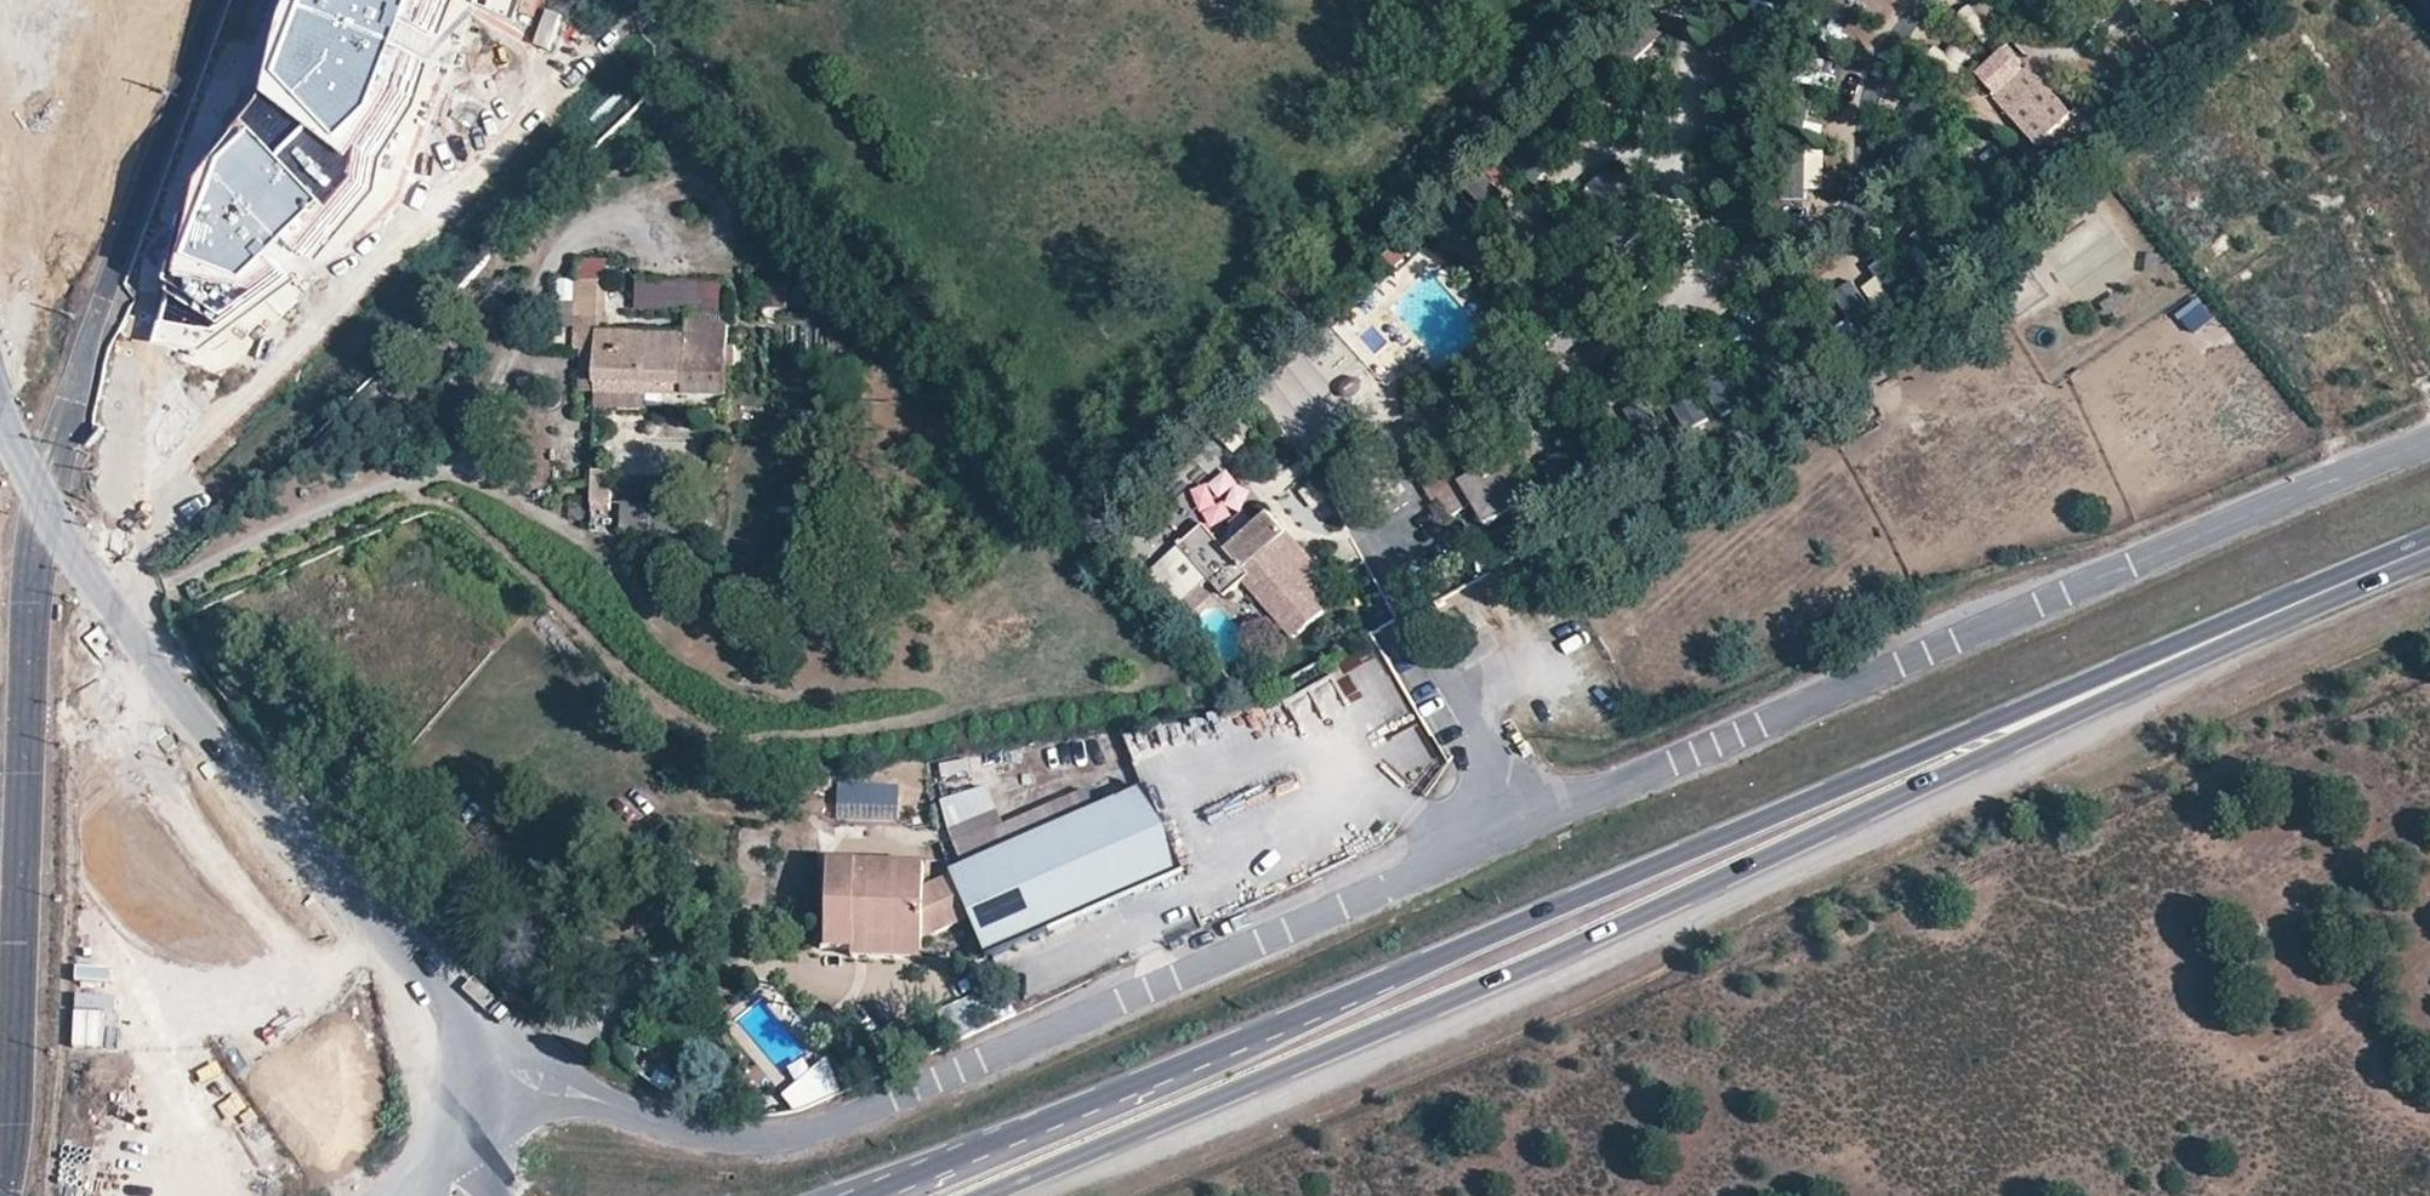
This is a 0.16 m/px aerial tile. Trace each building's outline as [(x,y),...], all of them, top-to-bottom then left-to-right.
[(4,144),(61,131),(98,79),(84,0),(0,0),(0,121),(4,144)] [(285,107),(200,219),(168,336),(229,353),(380,196),(384,165),(423,110),(438,53),(463,4),(514,25),(524,0),(326,0),(285,107)] [(2044,143),(2073,117),(2027,68),(1993,99),(2038,148),(2044,143)] [(2083,127),(2073,117),(2044,143),(2057,156),(2079,135),(2078,133),(2083,127)] [(1825,153),(1790,152),(1790,191),(1824,192),(1825,153)] [(2084,304),(2137,258),(2090,205),(2037,251),(2084,304)] [(2018,317),(2048,296),(2029,269),(1999,290),(2018,317)] [(1882,275),(1864,282),(1877,313),(1894,305),(1882,275)] [(685,310),(686,277),(636,276),(635,309),(685,310)] [(607,281),(575,281),(573,344),(581,343),(581,371),(598,371),(598,386),(687,389),(687,392),(709,393),(710,333),(607,331),(607,281)] [(787,291),(766,295),(767,306),(789,304),(787,291)] [(1497,454),(1480,466),(1491,481),(1508,469),(1497,454)] [(1444,459),(1425,473),(1440,495),(1452,513),(1472,501),(1487,521),(1525,495),(1508,469),(1491,481),(1480,466),(1459,480),(1444,459)] [(1192,506),(1220,535),(1257,498),(1229,469),(1192,506)] [(609,471),(592,471),(591,502),(610,503),(609,471)] [(1433,498),(1440,495),(1425,473),(1418,477),(1433,498)] [(707,503),(650,504),(650,532),(707,532),(707,503)] [(1181,545),(1210,578),(1225,595),(1241,582),(1292,638),(1325,608),(1315,595),(1332,580),(1270,513),(1229,549),(1205,523),(1181,545)] [(1203,585),(1210,578),(1181,545),(1142,580),(1173,613),(1203,585)] [(1214,597),(1203,585),(1173,613),(1183,624),(1214,597)] [(1286,694),(1300,729),(1348,711),(1335,676),(1286,694)] [(1283,733),(1297,725),(1284,702),(1271,709),(1283,733)] [(941,778),(967,775),(965,761),(939,764),(941,778)] [(836,820),(896,821),(897,787),(836,786),(836,820)] [(854,939),(924,939),(968,919),(985,960),(1182,875),(1144,788),(925,883),(925,861),(830,861),(826,948),(853,949),(854,939)] [(922,958),(924,939),(854,939),(853,949),(853,958),(922,958)] [(795,1085),(782,1091),(794,1115),(840,1093),(818,1047),(785,1063),(795,1085)]
